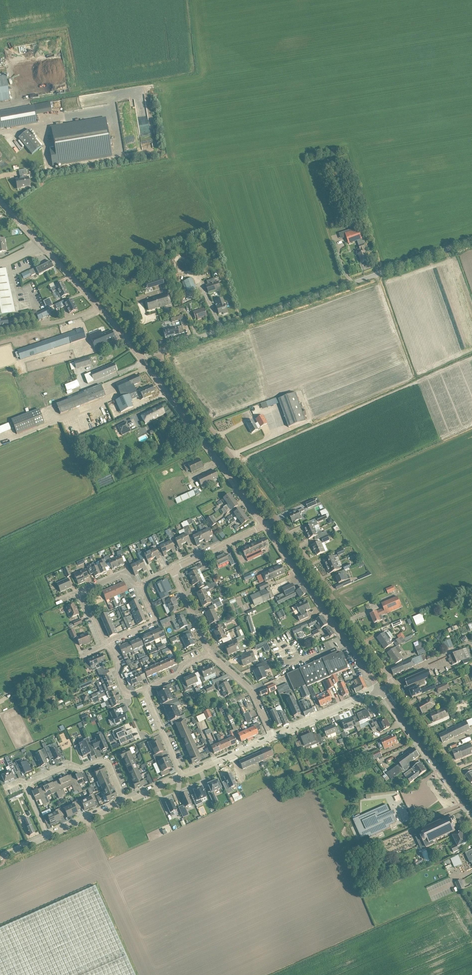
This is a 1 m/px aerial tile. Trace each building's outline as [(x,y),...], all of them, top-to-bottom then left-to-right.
[(0,76),(0,101),(10,100),(5,75),(0,76)] [(34,106),(0,112),(0,128),(6,127),(6,128),(37,122),(34,106)] [(50,149),(52,166),(112,156),(106,118),(51,127),(55,149),(50,149)] [(41,146),(33,137),(34,136),(28,129),(15,140),(23,149),(25,147),(31,154),(41,146)] [(30,186),(29,181),(28,177),(24,178),(23,175),(27,175),(26,169),(19,170),(20,176),(21,179),(16,180),(17,188),(30,186)] [(354,231),(345,234),(346,237),(347,240),(356,237),(358,241),(357,241),(358,246),(360,250),(361,250),(362,253),(358,254),(360,258),(361,263),(368,260),(365,252),(364,249),(365,248),(364,244),(362,239),(359,229),(354,231)] [(47,273),(50,271),(50,270),(54,268),(52,264),(52,263),(51,262),(36,269),(35,268),(28,271),(31,277),(38,273),(39,275),(46,271),(47,273)] [(5,268),(0,269),(0,315),(15,312),(5,268)] [(220,289),(218,284),(217,282),(216,283),(214,278),(206,281),(208,285),(206,286),(208,293),(220,289)] [(196,289),(192,279),(182,283),(186,293),(196,289)] [(65,289),(63,286),(61,282),(55,286),(51,288),(53,292),(57,290),(60,298),(62,297),(62,298),(65,297),(64,296),(68,294),(66,289),(65,289)] [(170,304),(167,294),(155,298),(146,301),(149,310),(158,308),(170,304)] [(227,313),(222,298),(216,300),(218,304),(215,305),(219,314),(223,313),(223,314),(227,313)] [(44,302),(47,309),(53,306),(49,299),(44,302)] [(67,302),(65,303),(65,304),(68,311),(70,314),(77,310),(76,307),(72,300),(67,302)] [(207,317),(204,308),(193,312),(195,319),(197,318),(197,320),(207,317)] [(47,309),(36,314),(39,320),(50,314),(47,309)] [(3,317),(0,318),(0,327),(9,325),(7,318),(3,319),(3,317)] [(164,331),(165,338),(184,333),(182,326),(177,327),(177,328),(172,329),(172,327),(164,329),(164,331)] [(20,360),(71,343),(71,344),(86,339),(83,328),(17,350),(20,360)] [(109,341),(115,339),(112,331),(103,334),(101,330),(89,335),(91,340),(94,348),(109,342),(109,341)] [(89,358),(74,363),(76,369),(91,365),(91,364),(89,359),(89,358)] [(88,384),(110,374),(117,371),(114,363),(109,365),(84,375),(88,384)] [(70,374),(59,378),(60,382),(68,379),(71,377),(70,374)] [(136,390),(134,385),(141,382),(137,375),(133,377),(116,384),(121,397),(136,390)] [(60,414),(105,396),(101,385),(83,392),(84,393),(56,405),(60,414)] [(151,392),(154,391),(152,386),(137,392),(141,400),(152,395),(151,392)] [(306,420),(296,392),(279,398),(289,426),(306,420)] [(115,401),(120,413),(133,408),(131,403),(132,402),(129,395),(115,401)] [(145,424),(165,414),(161,406),(141,415),(145,424)] [(44,423),(39,409),(11,420),(17,434),(44,423)] [(268,423),(263,415),(256,418),(258,422),(255,423),(253,419),(246,423),(252,433),(258,429),(258,428),(260,427),(261,427),(268,423)] [(120,433),(129,428),(127,422),(117,426),(120,433)] [(136,432),(138,437),(146,434),(143,429),(136,432)] [(203,467),(199,459),(187,464),(184,466),(187,471),(190,470),(191,473),(203,467)] [(213,480),(218,478),(214,470),(207,474),(206,472),(202,474),(202,476),(197,478),(202,489),(214,483),(213,480)] [(177,503),(195,495),(193,490),(174,499),(177,503)] [(223,499),(222,500),(223,502),(225,501),(227,504),(233,500),(229,494),(225,497),(223,499)] [(227,504),(223,507),(227,513),(231,510),(233,509),(238,506),(233,500),(227,504)] [(315,500),(306,504),(308,508),(317,504),(315,500)] [(302,519),(300,515),(301,515),(302,513),(301,512),(305,511),(304,508),(289,515),(293,523),(302,519)] [(238,519),(244,515),(240,509),(234,513),(238,519)] [(248,520),(244,515),(238,519),(242,525),(248,520)] [(206,520),(211,527),(216,524),(211,516),(206,520)] [(316,530),(315,526),(318,525),(317,522),(309,526),(304,528),(307,534),(316,530)] [(190,536),(185,526),(183,527),(185,531),(185,532),(180,535),(181,537),(184,544),(187,543),(188,545),(191,544),(188,538),(190,537),(190,536)] [(201,541),(198,534),(197,532),(192,535),(189,529),(187,526),(185,526),(190,536),(192,535),(197,546),(200,545),(199,542),(201,541)] [(208,541),(203,531),(202,529),(200,530),(201,532),(198,534),(201,541),(204,540),(206,542),(208,541)] [(209,537),(212,536),(209,529),(203,531),(208,541),(210,540),(209,537)] [(328,535),(326,531),(322,533),(321,530),(317,532),(316,530),(307,534),(309,539),(319,535),(321,538),(328,535)] [(184,544),(181,537),(178,538),(176,535),(174,536),(177,545),(180,549),(182,548),(181,545),(184,544)] [(325,552),(322,545),(323,545),(322,543),(324,543),(330,539),(328,535),(321,538),(322,541),(312,546),(314,552),(315,551),(317,555),(322,553),(325,552)] [(260,550),(269,546),(265,538),(260,541),(259,540),(242,549),(247,561),(262,554),(260,550)] [(158,554),(155,550),(158,549),(156,545),(154,541),(152,542),(154,546),(151,547),(152,550),(150,552),(153,559),(156,557),(157,560),(160,559),(158,554)] [(175,551),(173,547),(170,541),(165,544),(168,551),(171,550),(173,553),(175,551)] [(168,551),(165,544),(159,547),(162,552),(164,557),(167,555),(165,553),(168,551)] [(124,564),(121,558),(124,556),(121,550),(117,552),(117,557),(114,558),(118,567),(124,564)] [(153,559),(150,552),(147,553),(145,550),(141,553),(144,560),(146,559),(149,564),(151,563),(150,560),(153,559)] [(235,564),(232,559),(230,554),(226,556),(225,554),(214,559),(218,567),(229,561),(231,565),(235,564)] [(334,556),(332,557),(324,561),(325,563),(324,563),(326,568),(337,563),(335,559),(338,557),(337,555),(334,556)] [(118,567),(114,558),(111,560),(108,556),(104,558),(104,559),(106,564),(109,563),(112,570),(118,567)] [(105,569),(107,567),(108,567),(106,564),(104,559),(98,562),(99,564),(99,566),(97,566),(101,575),(102,574),(104,574),(106,573),(106,572),(105,569)] [(146,570),(142,561),(141,561),(136,563),(140,570),(142,569),(144,572),(146,570)] [(101,575),(97,566),(95,562),(92,564),(93,564),(87,567),(90,575),(93,574),(95,577),(96,578),(98,577),(99,575),(101,575)] [(140,570),(136,563),(131,566),(135,576),(138,575),(137,572),(140,570)] [(339,566),(337,563),(326,568),(328,571),(329,571),(330,573),(340,569),(342,568),(341,565),(339,566)] [(280,571),(283,570),(281,565),(276,567),(261,574),(263,578),(280,570),(280,571)] [(199,576),(197,570),(198,570),(197,567),(196,567),(189,570),(191,573),(188,574),(191,580),(199,576)] [(84,579),(88,577),(85,569),(78,572),(78,574),(75,576),(76,578),(75,580),(77,580),(78,584),(85,582),(84,579)] [(265,581),(280,575),(284,573),(283,570),(280,571),(280,570),(263,578),(265,581)] [(339,576),(336,577),(339,583),(349,579),(345,570),(338,573),(339,576)] [(241,576),(243,575),(241,571),(231,576),(233,580),(241,577),(241,576)] [(204,586),(202,581),(199,576),(191,580),(192,582),(192,583),(193,585),(197,584),(199,588),(204,586)] [(72,587),(68,579),(57,583),(61,592),(72,587)] [(171,590),(167,580),(156,584),(159,591),(158,592),(162,599),(168,596),(169,596),(167,592),(171,590)] [(128,591),(124,582),(118,584),(123,596),(125,596),(126,595),(125,592),(128,591)] [(267,582),(258,586),(260,591),(269,587),(267,582)] [(123,596),(118,584),(113,587),(117,596),(120,595),(121,597),(123,596)] [(302,596),(306,594),(302,588),(296,592),(296,591),(295,591),(292,584),(288,586),(282,589),(284,593),(275,597),(278,604),(297,595),(300,598),(302,596)] [(117,596),(113,587),(107,589),(113,601),(115,600),(114,597),(117,596)] [(274,598),(269,587),(250,596),(253,604),(254,606),(274,598)] [(113,601),(107,589),(102,591),(106,601),(109,599),(110,602),(113,601)] [(208,597),(206,593),(209,592),(208,589),(196,594),(199,600),(208,597)] [(177,605),(178,605),(175,598),(170,600),(168,596),(162,599),(163,603),(166,602),(171,613),(172,612),(174,612),(176,611),(177,610),(178,609),(177,605)] [(213,605),(220,602),(219,598),(213,601),(212,599),(209,600),(208,597),(199,600),(203,607),(212,603),(213,605)] [(139,605),(136,600),(128,604),(131,609),(139,606),(139,605)] [(310,609),(306,601),(295,606),(299,614),(296,615),(299,621),(308,617),(305,611),(310,609)] [(386,614),(402,607),(400,602),(387,607),(385,602),(381,604),(384,610),(377,613),(376,611),(370,614),(374,623),(380,621),(382,620),(381,616),(386,614)] [(79,614),(77,610),(76,607),(75,607),(74,604),(66,607),(68,611),(67,611),(70,618),(79,614)] [(140,605),(139,605),(139,606),(131,609),(133,614),(141,611),(143,610),(140,605)] [(220,623),(214,609),(205,613),(207,617),(208,617),(211,623),(210,624),(214,622),(215,623),(216,625),(220,623)] [(143,616),(141,611),(133,614),(135,620),(143,616)] [(111,618),(108,612),(100,616),(103,621),(111,618)] [(185,622),(182,616),(183,616),(178,618),(176,614),(170,617),(172,623),(176,621),(180,629),(187,625),(186,621),(185,622)] [(146,621),(143,616),(135,620),(138,625),(146,621)] [(310,627),(314,625),(318,630),(312,632),(314,635),(319,633),(319,631),(321,629),(324,627),(328,624),(322,616),(315,621),(315,619),(310,622),(308,623),(303,625),(293,630),(295,634),(303,631),(305,629),(304,628),(309,626),(310,627)] [(113,623),(111,618),(103,621),(105,627),(113,623)] [(115,628),(113,623),(105,627),(107,632),(115,628)] [(217,630),(214,632),(215,634),(214,634),(215,637),(225,633),(223,630),(226,629),(224,624),(224,623),(220,625),(215,627),(215,628),(217,630)] [(77,637),(73,630),(72,627),(68,629),(72,639),(77,637)] [(117,634),(115,628),(107,632),(109,637),(117,634)] [(166,639),(161,628),(159,629),(158,628),(156,629),(160,638),(161,641),(166,639)] [(335,634),(330,628),(326,631),(328,635),(324,636),(326,640),(331,637),(335,634)] [(160,638),(156,629),(153,630),(153,632),(151,633),(151,631),(150,631),(155,641),(160,638)] [(194,644),(191,638),(193,637),(190,630),(185,632),(183,633),(184,637),(182,638),(184,643),(186,648),(194,644)] [(155,641),(150,631),(151,633),(149,634),(148,632),(146,633),(150,643),(155,641)] [(392,644),(390,641),(392,640),(386,631),(377,638),(385,649),(392,644)] [(151,646),(150,643),(146,633),(143,635),(143,636),(141,637),(146,648),(151,646)] [(225,633),(215,637),(217,640),(218,640),(218,642),(222,640),(227,638),(228,641),(231,639),(229,635),(226,636),(225,633)] [(91,642),(87,634),(77,638),(80,646),(83,644),(84,645),(91,642)] [(399,653),(402,651),(398,646),(402,643),(412,638),(411,635),(406,638),(405,638),(403,639),(395,644),(397,647),(395,648),(388,653),(395,664),(400,661),(403,659),(399,653)] [(395,644),(403,639),(401,636),(394,642),(395,644)] [(143,646),(142,643),(140,639),(135,641),(138,648),(143,646)] [(240,650),(235,640),(230,642),(226,644),(227,647),(225,648),(229,655),(233,653),(240,650)] [(451,640),(443,642),(446,649),(453,646),(451,640)] [(135,641),(130,643),(133,650),(138,648),(135,641)] [(133,650),(130,643),(130,642),(124,644),(128,653),(131,652),(132,655),(135,654),(133,650)] [(128,653),(124,644),(119,647),(124,659),(127,658),(125,655),(128,653)] [(426,652),(424,646),(416,649),(418,655),(426,652)] [(453,654),(449,656),(450,659),(449,659),(450,663),(451,662),(453,665),(462,661),(464,665),(471,662),(471,660),(471,659),(471,656),(468,647),(453,654)] [(256,660),(254,656),(251,651),(246,653),(247,656),(240,659),(243,666),(248,664),(256,660)] [(321,660),(300,669),(307,686),(308,687),(312,685),(317,683),(320,682),(323,680),(325,679),(331,677),(336,675),(348,669),(345,661),(346,661),(345,658),(342,653),(340,654),(337,655),(336,653),(335,654),(323,659),(320,660),(321,660)] [(105,671),(102,663),(105,661),(102,654),(95,657),(100,668),(102,672),(103,675),(106,674),(109,673),(108,669),(105,671)] [(415,666),(423,662),(421,656),(391,669),(393,675),(398,673),(399,673),(400,673),(400,672),(415,666)] [(102,672),(100,668),(95,657),(88,660),(89,662),(84,664),(87,669),(95,666),(100,676),(103,675),(102,672)] [(177,664),(175,661),(174,657),(169,659),(172,667),(177,664)] [(172,667),(169,659),(164,661),(167,669),(172,667)] [(167,669),(164,661),(159,663),(162,671),(167,669)] [(266,678),(264,671),(265,671),(267,670),(269,669),(266,661),(261,663),(263,667),(253,671),(258,681),(263,679),(266,678)] [(162,671),(159,663),(154,666),(157,673),(162,671)] [(215,673),(211,664),(208,665),(208,666),(205,667),(209,676),(215,673)] [(157,673),(154,666),(149,668),(152,675),(157,673)] [(209,676),(205,667),(203,668),(202,668),(200,669),(202,674),(199,675),(200,677),(203,683),(205,681),(204,678),(209,676)] [(152,675),(149,668),(144,670),(147,678),(152,675)] [(307,686),(300,669),(287,674),(294,691),(307,686)] [(146,679),(142,671),(138,673),(137,670),(132,672),(133,675),(137,685),(140,684),(139,682),(142,681),(141,680),(146,679)] [(424,681),(426,681),(425,679),(431,677),(429,670),(405,681),(408,687),(406,687),(408,691),(409,690),(410,691),(419,687),(426,685),(424,681)] [(137,685),(133,675),(128,677),(127,673),(124,674),(127,682),(128,682),(127,681),(130,680),(132,686),(135,685),(135,686),(137,685)] [(112,681),(111,678),(110,679),(109,677),(108,677),(106,674),(103,675),(102,676),(103,676),(91,681),(92,684),(96,682),(98,687),(112,681)] [(202,684),(199,677),(196,678),(194,674),(189,677),(193,685),(196,684),(197,686),(202,684)] [(339,683),(336,675),(331,677),(331,679),(334,685),(339,683)] [(193,685),(189,677),(183,679),(185,683),(183,685),(186,691),(191,689),(190,687),(193,685)] [(367,688),(362,677),(357,680),(362,690),(367,688)] [(335,686),(334,685),(331,679),(326,681),(325,679),(323,680),(324,684),(326,683),(329,689),(335,686)] [(232,694),(229,687),(230,687),(227,682),(225,684),(223,680),(216,683),(219,691),(221,690),(224,697),(228,695),(228,696),(229,696),(228,695),(232,694)] [(362,690),(357,680),(351,682),(351,684),(354,683),(355,686),(351,688),(353,692),(355,691),(356,693),(362,690)] [(109,691),(108,688),(113,686),(112,684),(113,683),(112,681),(98,687),(100,692),(97,693),(97,694),(92,696),(93,698),(98,696),(102,695),(109,691)] [(436,687),(438,693),(449,688),(447,682),(436,687)] [(277,688),(275,683),(267,687),(270,693),(277,689),(277,688)] [(287,683),(282,686),(285,692),(290,690),(287,683)] [(349,694),(347,689),(344,683),(338,685),(343,697),(349,694)] [(171,684),(156,690),(158,694),(158,696),(157,696),(159,700),(171,695),(168,690),(172,688),(171,684)] [(412,698),(432,690),(436,688),(434,684),(420,690),(419,687),(410,691),(409,691),(412,698)] [(308,687),(312,697),(316,695),(312,685),(308,687)] [(285,692),(282,686),(277,688),(277,689),(279,694),(285,692)] [(268,692),(266,687),(258,691),(261,695),(268,692)] [(310,696),(306,687),(300,690),(304,699),(310,696)] [(322,693),(323,697),(326,704),(332,701),(331,698),(332,697),(329,690),(322,693)] [(105,702),(119,696),(118,693),(116,694),(115,692),(110,694),(109,691),(102,695),(98,696),(99,699),(103,697),(105,702)] [(164,708),(178,701),(177,698),(173,699),(171,695),(159,700),(160,703),(161,703),(162,705),(163,704),(164,708)] [(326,704),(323,697),(320,698),(318,695),(316,696),(321,706),(326,704)] [(118,702),(119,701),(118,699),(120,698),(119,696),(105,702),(107,707),(108,710),(120,704),(118,702)] [(287,700),(290,709),(297,706),(294,697),(287,700)] [(422,713),(435,706),(431,698),(418,705),(418,706),(422,713)] [(314,712),(309,700),(305,702),(304,699),(299,701),(300,703),(305,716),(314,712)] [(180,705),(178,701),(164,708),(166,711),(165,711),(166,713),(165,714),(166,717),(178,712),(176,707),(180,705)] [(287,720),(283,712),(282,712),(280,706),(278,707),(276,708),(284,726),(289,724),(287,720)] [(301,714),(297,706),(290,709),(294,717),(301,714)] [(252,720),(248,712),(246,713),(243,707),(241,709),(243,714),(247,724),(251,722),(250,721),(252,720)] [(448,715),(445,708),(430,714),(434,722),(448,715)] [(357,714),(360,721),(365,719),(366,722),(372,719),(367,709),(357,714)] [(124,713),(119,715),(117,710),(110,713),(112,718),(112,719),(115,725),(116,724),(116,725),(120,723),(119,723),(127,719),(124,713)] [(211,717),(208,710),(203,712),(206,719),(211,717)] [(270,712),(273,719),(275,723),(274,723),(275,724),(277,727),(282,725),(276,710),(270,712)] [(90,712),(81,716),(83,721),(92,717),(90,712)] [(180,717),(178,712),(166,717),(168,720),(169,720),(170,722),(172,725),(173,725),(175,724),(183,720),(186,719),(184,715),(180,717)] [(390,727),(386,720),(380,723),(377,717),(368,722),(369,723),(372,730),(376,728),(378,728),(380,732),(383,730),(383,731),(386,729),(390,727)] [(362,730),(360,725),(358,720),(354,722),(353,719),(347,721),(346,720),(342,722),(343,724),(343,725),(344,725),(345,729),(355,726),(358,732),(360,731),(362,730)] [(470,730),(468,727),(471,725),(471,720),(471,719),(446,731),(447,731),(439,735),(443,743),(470,730)] [(175,724),(178,729),(186,725),(183,720),(175,724)] [(251,726),(252,728),(249,729),(252,737),(258,734),(257,731),(261,730),(258,723),(251,726)] [(252,737),(249,729),(246,731),(243,724),(240,725),(243,732),(244,732),(247,739),(252,737)] [(188,730),(186,725),(178,729),(180,734),(188,730)] [(340,731),(338,726),(335,727),(334,725),(324,729),(325,733),(325,734),(326,734),(327,736),(335,732),(337,736),(341,734),(340,731)] [(125,732),(126,732),(124,726),(113,731),(117,741),(118,740),(121,745),(133,739),(131,734),(125,736),(124,734),(125,734),(125,733),(125,732)] [(209,734),(211,737),(213,736),(210,729),(204,731),(206,736),(209,734)] [(190,735),(188,730),(180,734),(182,739),(190,735)] [(247,739),(244,732),(243,732),(239,733),(239,731),(236,732),(237,735),(238,735),(241,742),(247,739)] [(324,742),(323,741),(322,738),(320,734),(317,735),(317,733),(313,735),(313,734),(302,739),(302,740),(295,743),(297,748),(298,749),(305,747),(306,749),(317,744),(321,743),(321,745),(324,743),(324,742)] [(221,739),(220,736),(219,734),(216,736),(220,743),(216,745),(219,751),(225,749),(222,742),(221,739)] [(237,743),(235,739),(233,734),(230,735),(232,738),(228,740),(231,746),(237,743)] [(398,742),(394,734),(380,740),(381,741),(377,742),(380,750),(384,748),(385,750),(392,746),(391,745),(398,742)] [(103,751),(107,750),(106,749),(108,748),(102,735),(95,738),(96,740),(91,742),(94,749),(99,747),(101,751),(102,750),(103,751)] [(192,740),(190,735),(182,739),(183,741),(182,741),(183,744),(192,740)] [(83,757),(89,754),(91,753),(90,752),(93,750),(90,741),(86,743),(84,739),(79,742),(79,744),(81,749),(80,749),(83,757)] [(151,751),(153,750),(162,746),(161,743),(160,744),(159,741),(156,743),(155,739),(147,743),(151,751)] [(219,751),(216,745),(214,746),(211,739),(208,741),(214,754),(219,751)] [(194,745),(192,740),(183,744),(185,747),(186,746),(186,748),(194,745)] [(231,746),(228,740),(222,742),(225,749),(231,746)] [(471,751),(471,746),(471,743),(452,751),(456,760),(462,757),(462,758),(471,754),(471,751)] [(53,758),(54,759),(54,760),(61,757),(57,748),(52,751),(50,745),(44,747),(50,759),(53,758)] [(189,753),(197,750),(194,745),(186,748),(189,753)] [(162,756),(161,753),(163,752),(162,749),(163,749),(162,746),(153,750),(155,755),(153,756),(155,759),(162,756)] [(242,769),(273,755),(270,748),(239,761),(242,769)] [(412,761),(419,756),(414,748),(410,751),(397,761),(405,771),(408,768),(414,764),(412,761)] [(44,757),(47,755),(44,749),(41,750),(42,753),(36,756),(36,757),(35,758),(36,761),(37,760),(40,767),(43,765),(43,766),(46,765),(46,764),(47,764),(44,757)] [(122,760),(123,759),(131,755),(131,756),(131,755),(129,750),(126,751),(126,750),(123,752),(120,754),(122,760)] [(199,755),(197,750),(189,753),(191,758),(199,755)] [(383,758),(380,752),(370,756),(373,762),(383,758)] [(133,760),(131,756),(131,755),(123,759),(124,761),(123,761),(124,764),(133,760)] [(201,760),(199,755),(191,758),(190,759),(192,764),(196,762),(196,763),(199,762),(199,761),(201,760)] [(169,763),(168,760),(167,760),(166,758),(164,759),(162,756),(155,759),(156,763),(158,762),(160,767),(169,763)] [(23,769),(25,773),(31,771),(27,761),(23,763),(21,759),(15,762),(19,771),(23,769)] [(135,765),(133,760),(124,764),(125,767),(126,767),(127,769),(135,765)] [(2,776),(4,782),(14,778),(12,774),(16,772),(11,761),(7,763),(9,766),(6,768),(8,772),(4,774),(5,775),(2,776)] [(171,766),(169,763),(160,767),(158,768),(162,776),(170,773),(168,770),(171,769),(170,766),(171,766)] [(422,774),(426,771),(420,763),(413,768),(410,771),(408,768),(405,771),(403,772),(411,783),(414,780),(422,774)] [(137,770),(135,765),(127,769),(129,774),(137,770)] [(392,780),(403,772),(398,765),(387,774),(392,780)] [(105,773),(106,773),(103,767),(99,769),(99,768),(96,769),(97,770),(94,771),(96,777),(97,777),(97,776),(105,773)] [(140,775),(137,770),(129,774),(130,776),(129,776),(131,779),(140,775)] [(107,778),(105,773),(97,776),(97,777),(99,781),(107,778)] [(227,783),(223,785),(227,794),(233,792),(231,788),(236,785),(231,774),(230,774),(229,773),(225,775),(225,777),(224,777),(227,783)] [(84,783),(81,775),(80,774),(72,777),(78,790),(79,793),(83,791),(80,785),(84,783)] [(72,777),(71,775),(63,778),(64,779),(67,787),(72,786),(74,792),(78,790),(72,777)] [(142,780),(140,775),(131,779),(132,782),(133,782),(134,783),(134,784),(142,780)] [(67,787),(64,779),(63,778),(56,782),(62,797),(66,796),(63,789),(67,787)] [(101,786),(110,782),(109,779),(108,780),(107,778),(99,781),(96,782),(99,787),(101,786)] [(142,780),(134,784),(134,783),(133,784),(135,789),(139,787),(139,788),(142,787),(142,786),(144,785),(142,780)] [(221,788),(217,780),(208,784),(211,793),(221,788)] [(62,797),(56,782),(48,785),(48,786),(52,794),(56,792),(59,799),(62,797)] [(111,785),(110,782),(101,786),(103,791),(111,788),(110,786),(111,785)] [(52,794),(48,786),(48,785),(40,789),(47,804),(50,803),(48,796),(52,794)] [(193,791),(195,794),(196,797),(192,798),(196,806),(201,803),(200,800),(206,797),(206,796),(205,793),(204,793),(201,787),(200,787),(197,788),(198,789),(193,791)] [(113,792),(111,788),(103,791),(105,796),(113,793),(113,792)] [(47,804),(40,789),(32,792),(36,801),(41,799),(43,806),(47,804)] [(23,792),(9,799),(10,800),(24,794),(23,792)] [(114,792),(113,792),(113,793),(105,796),(107,801),(110,800),(110,801),(113,800),(113,799),(117,797),(114,792)] [(85,797),(90,809),(93,807),(92,806),(98,804),(93,794),(85,797)] [(188,814),(185,807),(191,804),(191,803),(192,803),(190,800),(187,794),(185,794),(181,795),(182,796),(180,797),(183,804),(178,806),(183,817),(188,814)] [(218,802),(214,794),(209,796),(213,804),(218,802)] [(90,809),(85,797),(76,801),(80,809),(83,807),(84,810),(86,809),(87,810),(90,809)] [(176,811),(172,800),(171,801),(170,800),(166,802),(167,803),(166,803),(170,813),(172,816),(174,815),(173,812),(176,811)] [(80,809),(76,801),(68,805),(73,816),(76,815),(75,814),(78,813),(77,810),(80,809)] [(73,816),(68,805),(60,808),(63,816),(66,815),(67,817),(70,816),(70,817),(73,816)] [(392,815),(387,805),(353,820),(361,838),(368,835),(369,837),(391,828),(390,826),(397,823),(393,815),(392,815)] [(63,816),(60,808),(51,812),(56,823),(59,822),(59,821),(61,820),(60,818),(63,816)] [(56,823),(51,812),(43,816),(46,824),(49,822),(51,825),(53,824),(53,825),(56,823)] [(451,833),(452,836),(457,834),(457,833),(458,833),(460,832),(457,827),(457,826),(457,825),(456,824),(455,821),(454,820),(454,819),(452,816),(449,817),(448,817),(448,818),(446,819),(446,817),(445,818),(446,819),(443,820),(442,819),(441,820),(438,821),(437,821),(438,823),(435,824),(434,823),(433,823),(434,824),(431,826),(430,825),(429,825),(430,826),(427,828),(426,827),(425,826),(418,830),(420,834),(417,835),(418,837),(416,838),(422,850),(434,844),(433,842),(436,840),(437,841),(438,841),(437,840),(440,838),(441,839),(442,839),(441,838),(444,836),(445,837),(446,837),(445,837),(449,835),(449,834),(451,833)] [(28,817),(23,820),(27,827),(26,828),(30,836),(35,833),(28,817)] [(467,843),(462,832),(460,832),(458,833),(457,833),(457,834),(452,836),(456,845),(451,848),(454,853),(463,848),(462,845),(467,843)] [(455,857),(453,858),(455,864),(457,867),(463,865),(458,855),(455,857)] [(459,890),(465,888),(461,880),(455,883),(459,890)] [(95,886),(0,929),(0,974),(135,974),(95,886)]
